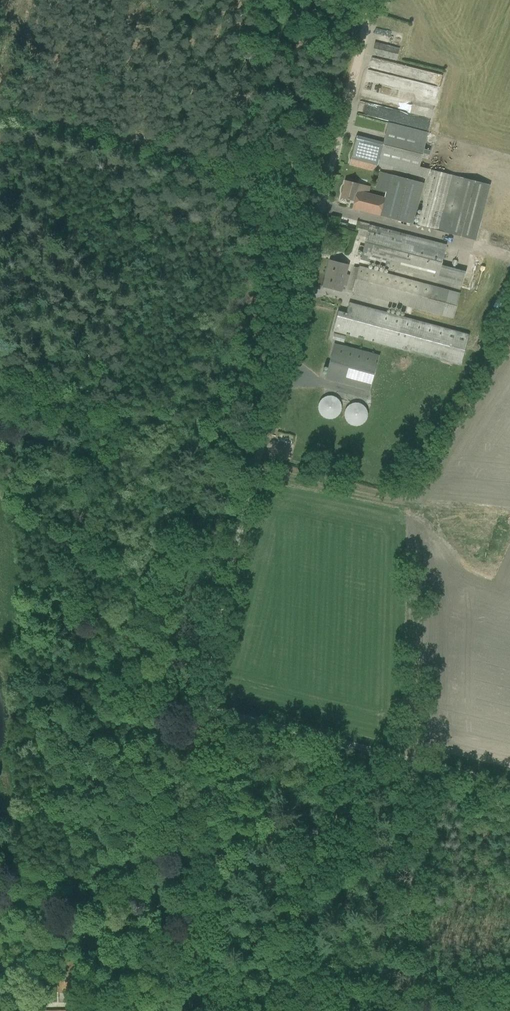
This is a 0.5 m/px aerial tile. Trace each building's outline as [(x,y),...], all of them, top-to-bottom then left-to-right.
[(399,48),(375,41),(372,53),(396,60),(399,48)] [(362,76),(360,89),(374,90),(374,88),(426,95),(427,87),(432,87),(433,77),(424,76),(423,84),(362,76)] [(368,105),(384,109),(386,102),(370,98),(368,105)] [(406,106),(405,115),(418,116),(418,107),(406,106)] [(412,226),(423,185),(392,176),(394,171),(426,180),(428,170),(419,168),(428,134),(389,123),(383,143),(358,136),(351,159),(370,164),(364,186),(346,181),(341,199),(354,203),(352,209),(412,226)] [(475,240),(489,186),(431,171),(418,224),(475,240)] [(361,259),(463,286),(466,273),(442,266),(447,246),(358,222),(355,235),(367,238),(361,259)] [(349,266),(329,261),(322,286),(342,291),(349,266)] [(453,318),(460,293),(355,266),(349,290),(453,318)] [(462,366),(470,334),(350,303),(347,314),(340,312),(334,332),(462,366)] [(379,355),(334,343),(324,380),(369,391),(379,355)] [(311,399),(311,415),(323,415),(323,398),(311,399)] [(336,407),(340,425),(352,422),(348,404),(336,407)] [(73,955),(57,955),(57,992),(73,992),(73,955)]
